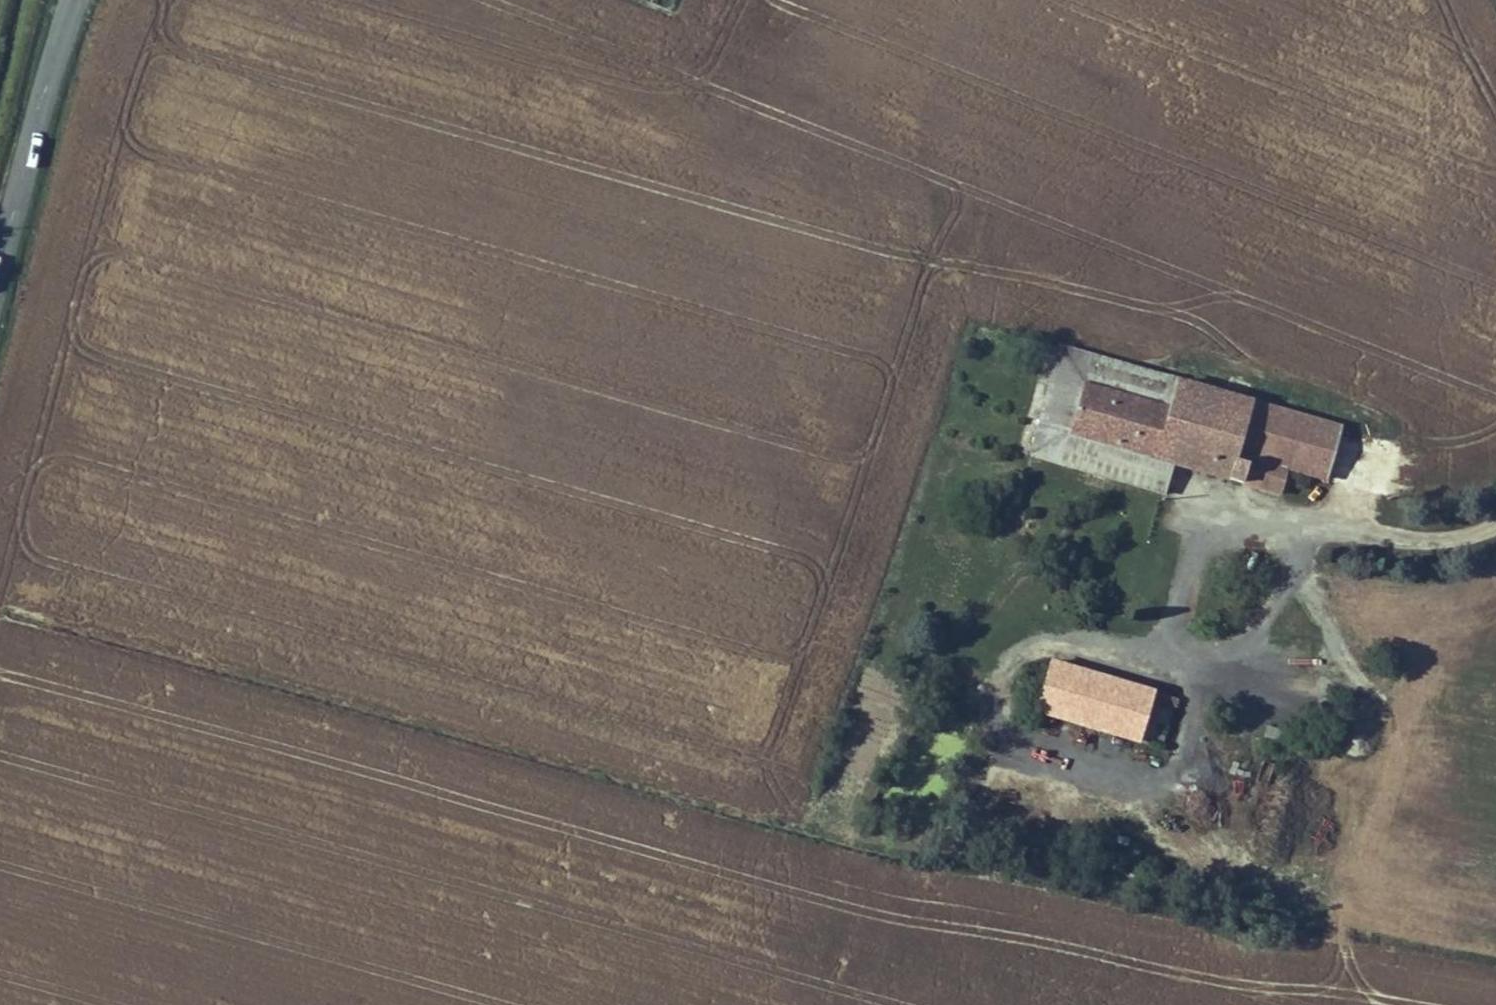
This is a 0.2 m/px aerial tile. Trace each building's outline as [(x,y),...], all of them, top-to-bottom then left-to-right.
[(1030,456),(1055,463),(1086,356),(1061,349),(1030,456)] [(1327,480),(1341,429),(1160,377),(1086,356),(1055,463),(1164,494),(1173,464),(1281,494),(1288,469),(1327,480)] [(1140,743),(1155,693),(1052,661),(1036,711),(1140,743)] [(1178,700),(1155,693),(1140,743),(1162,750),(1178,700)]
